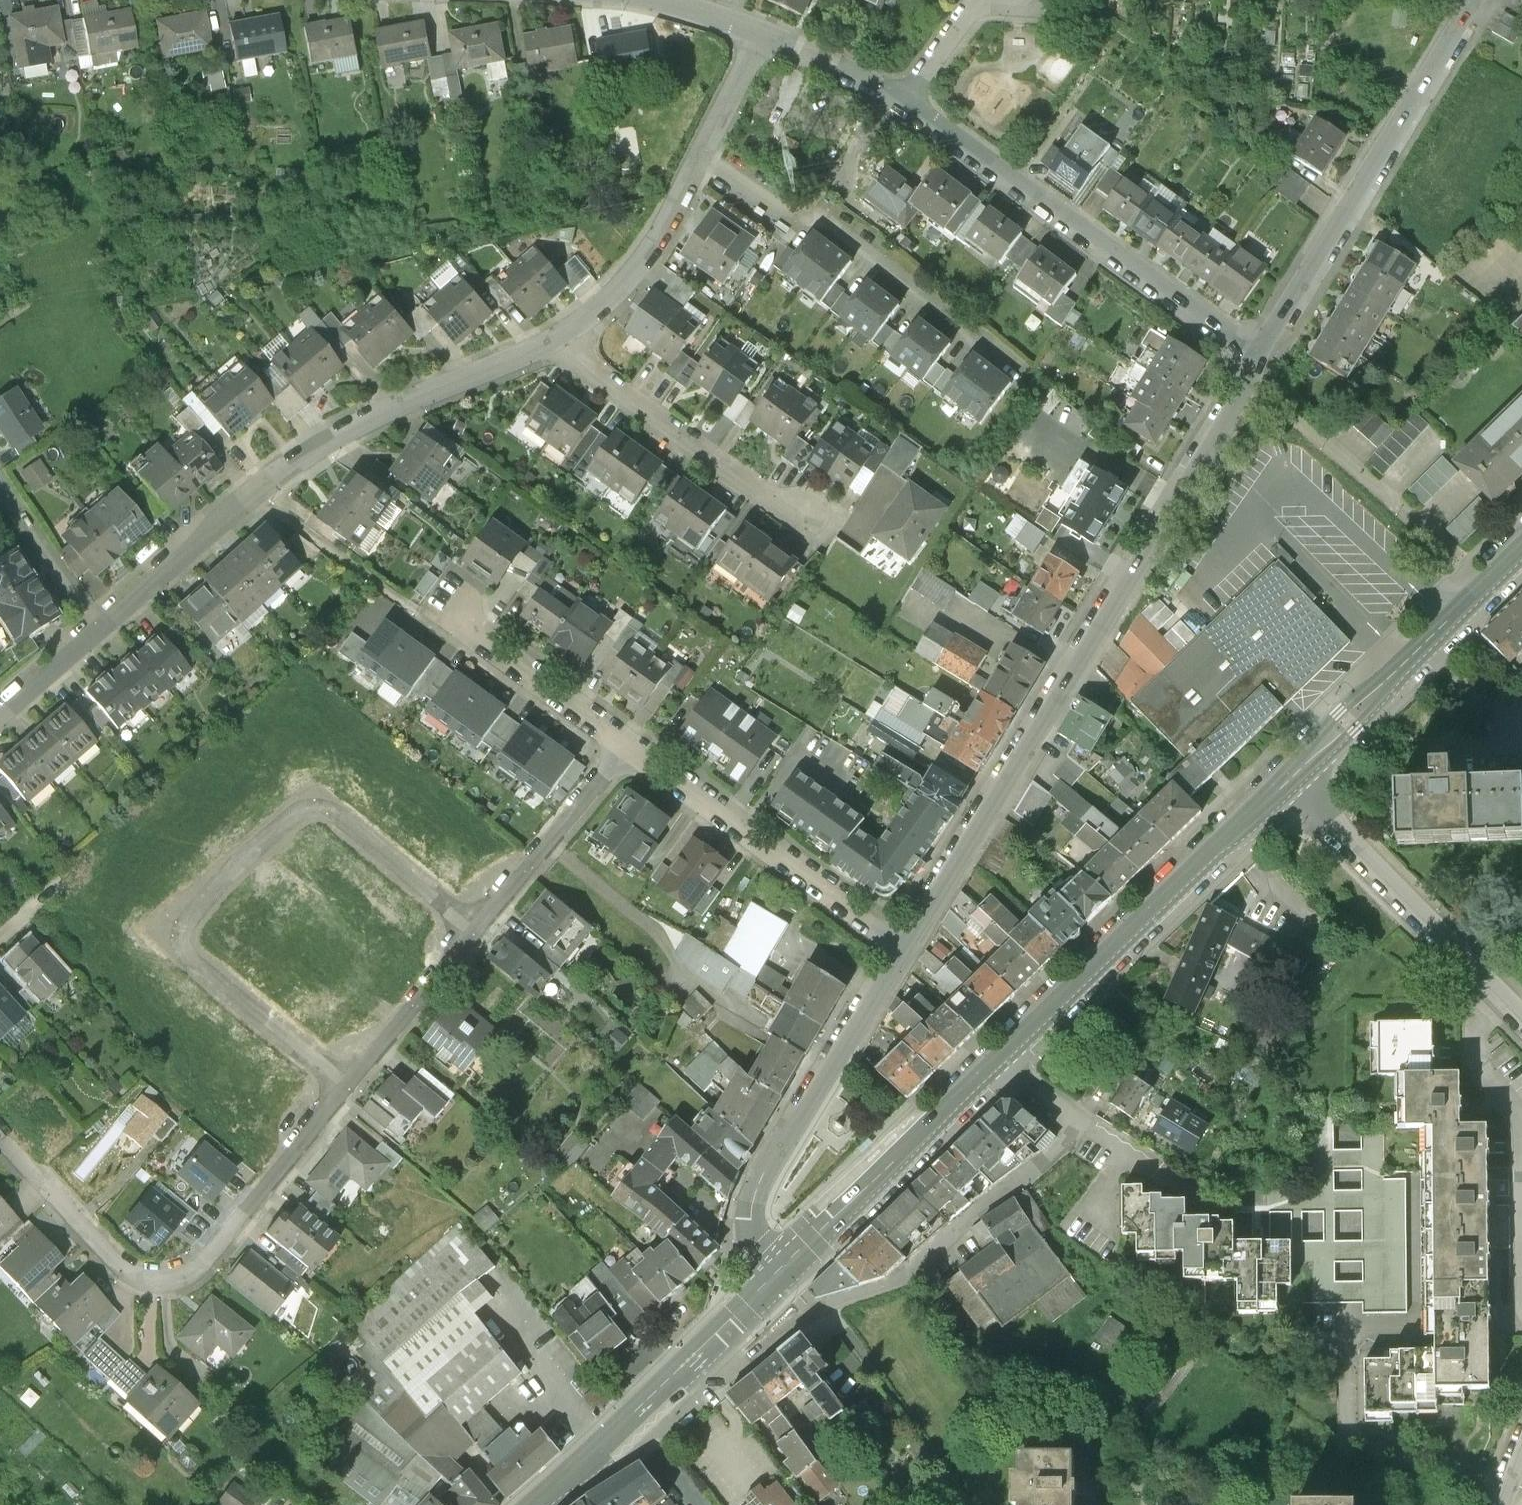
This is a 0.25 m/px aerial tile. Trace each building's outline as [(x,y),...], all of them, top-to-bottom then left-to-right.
[(766,0),(800,16),(807,0),(766,0)] [(881,10),(886,0),(861,0),(881,10)] [(23,13),(9,15),(19,68),(51,62),(48,47),(61,44),(65,44),(61,22),(58,6),(35,11),(34,6),(22,9),(23,13)] [(83,16),(84,19),(91,55),(114,51),(138,46),(131,9),(106,13),(106,12),(83,16)] [(1510,15),(1520,22),(1521,19),(1521,14),(1514,9),(1510,15)] [(1521,26),(1521,23),(1520,22),(1510,15),(1502,10),(1495,22),(1498,23),(1493,32),(1513,45),(1519,35),(1517,34),(1521,26)] [(205,12),(158,21),(164,56),(212,48),(205,12)] [(277,16),(228,26),(235,60),(284,51),(277,16)] [(84,19),(72,21),(79,58),(91,55),(84,19)] [(352,19),(303,28),(310,64),(341,58),(341,60),(358,57),(352,19)] [(64,61),(79,58),(72,21),(72,20),(61,22),(65,44),(61,44),(64,61)] [(423,23),(375,32),(382,70),(399,67),(398,64),(429,58),(423,23)] [(453,33),(456,53),(459,68),(508,60),(501,24),(453,33)] [(571,28),(525,37),(532,75),(579,65),(571,28)] [(1276,32),(1266,31),(1266,37),(1262,36),(1261,45),(1274,46),(1276,32)] [(603,63),(605,77),(637,71),(638,75),(653,72),(646,34),(599,43),(603,63)] [(114,51),(91,55),(93,66),(116,62),(114,51)] [(444,56),(448,77),(460,75),(459,68),(456,53),(444,56)] [(81,69),(93,66),(91,55),(79,58),(81,69)] [(430,58),(434,80),(448,77),(444,56),(430,58)] [(603,63),(594,64),(598,87),(607,85),(605,77),(603,63)] [(218,64),(200,66),(202,90),(221,88),(218,64)] [(1313,67),(1301,66),(1300,77),(1312,78),(1313,67)] [(464,97),(460,75),(448,77),(451,95),(452,99),(464,97)] [(451,95),(448,77),(434,80),(437,97),(451,95)] [(1315,121),(1292,157),(1322,176),(1345,140),(1315,121)] [(1071,142),(1072,143),(1085,153),(1096,138),(1081,127),(1080,130),(1071,142)] [(1120,155),(1096,138),(1085,153),(1099,163),(1089,177),(1093,180),(1098,174),(1103,178),(1111,167),(1120,155)] [(1064,154),(1052,171),(1079,191),(1089,177),(1099,163),(1085,153),(1072,143),(1064,154)] [(1041,163),(1052,171),(1064,154),(1053,146),(1041,163)] [(905,227),(920,209),(910,201),(918,190),(887,166),(864,196),(905,227)] [(937,167),(918,190),(910,201),(920,209),(945,229),(972,194),(937,167)] [(1125,177),(1111,167),(1103,178),(1097,186),(1111,197),(1125,177)] [(1276,191),(1296,205),(1310,185),(1290,171),(1276,191)] [(1103,207),(1132,227),(1153,198),(1125,177),(1111,197),(1103,207)] [(982,201),(972,194),(945,229),(955,236),(982,201)] [(745,245),(757,253),(770,234),(719,198),(711,209),(750,237),(745,245)] [(1132,227),(1158,247),(1180,217),(1153,198),(1132,227)] [(711,209),(681,251),(721,279),(745,245),(750,237),(711,209)] [(991,211),(970,238),(1001,262),(1006,255),(1022,234),(991,211)] [(1158,247),(1184,265),(1205,235),(1180,217),(1158,247)] [(1395,230),(1384,248),(1415,267),(1424,254),(1395,230)] [(1041,249),(1022,234),(1006,255),(1025,269),(1041,249)] [(796,259),(784,275),(823,305),(837,287),(853,266),(814,235),(796,259)] [(1232,255),(1205,235),(1184,265),(1211,285),(1232,255)] [(1378,245),(1364,267),(1402,290),(1415,267),(1384,248),(1378,245)] [(1238,246),(1232,255),(1211,285),(1239,305),(1266,267),(1238,246)] [(535,248),(516,265),(547,301),(566,284),(556,273),(535,248)] [(1076,276),(1041,249),(1025,269),(1018,278),(1053,305),(1063,293),(1076,276)] [(774,267),(784,275),(796,259),(786,251),(774,267)] [(556,273),(566,284),(571,291),(591,274),(576,256),(556,273)] [(460,271),(462,274),(475,289),(482,283),(467,265),(460,271)] [(528,317),(547,301),(516,265),(498,280),(496,282),(510,297),(528,317)] [(1364,267),(1351,290),(1388,313),(1402,290),(1364,267)] [(1512,328),(1521,317),(1521,315),(1464,270),(1453,281),(1512,328)] [(462,274),(443,291),(474,327),(493,310),(475,289),(462,274)] [(501,305),(510,297),(496,282),(498,280),(493,275),(483,284),(501,305)] [(680,309),(694,290),(675,276),(661,295),(680,309)] [(839,317),(857,331),(885,295),(867,281),(853,299),(839,317)] [(823,305),(831,311),(845,293),(837,287),(823,305)] [(626,328),(653,347),(680,309),(661,295),(654,290),(626,328)] [(1351,290),(1337,313),(1374,335),(1388,313),(1351,290)] [(455,343),(474,327),(443,291),(425,306),(424,307),(438,324),(455,343)] [(853,299),(845,293),(831,311),(839,317),(853,299)] [(1076,303),(1063,293),(1053,305),(1046,314),(1061,326),(1066,319),(1073,308),(1076,303)] [(903,309),(885,295),(857,331),(875,345),(890,326),(903,309)] [(381,296),(362,313),(393,349),(412,332),(402,321),(381,296)] [(423,303),(413,311),(430,331),(438,324),(424,307),(425,306),(423,303)] [(299,316),(304,321),(309,332),(311,330),(320,322),(322,320),(310,307),(299,316)] [(1081,313),(1073,308),(1066,319),(1074,324),(1081,313)] [(700,324),(680,309),(653,347),(673,362),(681,350),(700,324)] [(419,340),(430,331),(413,311),(402,321),(412,332),(419,340)] [(322,320),(320,322),(342,348),(352,340),(343,329),(345,327),(332,312),(322,320)] [(374,365),(393,349),(362,313),(345,327),(343,329),(352,340),(374,365)] [(1337,313),(1323,336),(1360,358),(1374,335),(1337,313)] [(1512,328),(1521,336),(1521,317),(1512,328)] [(891,357),(908,370),(936,334),(919,321),(905,338),(891,357)] [(333,356),(342,348),(320,322),(311,330),(333,356)] [(875,345),(883,351),(897,332),(890,326),(875,345)] [(1136,364),(1147,371),(1167,339),(1151,329),(1142,344),(1146,347),(1136,364)] [(309,332),(291,347),(323,383),(342,367),(333,356),(311,330),(309,332)] [(905,338),(897,332),(883,351),(891,357),(905,338)] [(954,347),(936,334),(908,370),(926,384),(939,366),(954,347)] [(1346,381),(1360,358),(1323,336),(1309,358),(1346,381)] [(693,377),(712,391),(740,353),(721,339),(702,365),(693,377)] [(1167,339),(1147,371),(1185,394),(1205,362),(1167,339)] [(304,400),(323,383),(291,347),(272,363),(280,372),(291,384),(304,400)] [(666,371),(675,378),(691,357),(681,350),(673,362),(666,371)] [(758,366),(740,353),(712,391),(730,404),(739,392),(758,366)] [(955,378),(942,396),(976,422),(1007,383),(972,356),(955,378)] [(702,365),(691,357),(675,378),(687,387),(693,377),(702,365)] [(238,364),(218,382),(250,419),(271,401),(260,389),(238,364)] [(926,384),(934,390),(947,372),(939,366),(926,384)] [(1131,398),(1138,402),(1169,421),(1185,394),(1147,371),(1131,398)] [(271,401),(291,384),(280,372),(260,389),(271,401)] [(955,378),(947,372),(934,390),(942,396),(955,378)] [(550,387),(540,380),(519,410),(528,417),(550,387)] [(751,419),(770,433),(798,394),(780,380),(760,407),(751,419)] [(229,437),(250,419),(218,382),(197,399),(206,410),(229,437)] [(527,424),(548,439),(576,401),(556,386),(527,424)] [(0,404),(0,432),(14,453),(47,431),(20,391),(0,404)] [(189,407),(198,418),(206,410),(197,399),(191,392),(182,400),(189,407)] [(723,414),(733,421),(749,399),(739,392),(730,404),(723,414)] [(816,407),(798,394),(770,433),(788,446),(796,434),(816,407)] [(1507,410),(1521,425),(1521,396),(1507,410)] [(760,407),(749,399),(733,421),(744,429),(751,419),(760,407)] [(1343,417),(1378,449),(1395,431),(1359,399),(1343,417)] [(597,416),(576,401),(548,439),(569,454),(590,424),(597,416)] [(1155,444),(1169,421),(1138,402),(1124,425),(1155,444)] [(191,433),(192,435),(204,425),(198,418),(189,407),(177,417),(191,433)] [(1367,461),(1383,476),(1430,424),(1414,410),(1395,431),(1378,449),(1367,461)] [(1521,474),(1521,425),(1507,410),(1455,461),(1495,501),(1521,474)] [(425,421),(417,432),(456,460),(464,449),(425,421)] [(809,461),(828,475),(857,436),(838,421),(817,449),(809,461)] [(600,431),(590,424),(569,454),(578,461),(580,459),(600,431)] [(1095,441),(1103,429),(1095,424),(1087,436),(1095,441)] [(589,469),(612,485),(640,447),(617,430),(611,439),(590,467),(589,469)] [(922,446),(899,430),(889,447),(881,462),(901,476),(922,446)] [(415,431),(402,450),(443,479),(456,460),(417,432),(415,431)] [(611,439),(600,431),(580,459),(590,467),(611,439)] [(191,433),(165,455),(194,488),(219,467),(192,435),(191,433)] [(781,456),(791,463),(807,442),(796,434),(788,446),(781,456)] [(875,449),(857,436),(828,475),(846,488),(863,464),(875,449)] [(875,449),(863,464),(874,472),(881,462),(889,447),(881,441),(875,449)] [(817,449),(807,442),(791,463),(801,471),(809,461),(817,449)] [(167,511),(194,488),(165,455),(158,446),(131,469),(144,484),(167,511)] [(662,463),(640,447),(612,485),(634,502),(648,483),(662,463)] [(430,498),(443,479),(402,450),(388,468),(402,478),(430,498)] [(1409,490),(1424,505),(1458,472),(1443,456),(1409,490)] [(395,488),(402,478),(388,468),(374,458),(367,468),(395,488)] [(53,479),(40,460),(22,472),(34,491),(53,479)] [(648,483),(657,489),(671,469),(662,463),(648,483)] [(1095,466),(1060,523),(1092,543),(1127,487),(1095,466)] [(678,475),(671,469),(657,489),(664,494),(678,475)] [(348,471),(332,493),(372,521),(388,499),(348,471)] [(656,518),(677,533),(705,494),(684,479),(656,518)] [(909,481),(872,534),(909,560),(946,507),(909,481)] [(119,488),(91,513),(124,551),(152,527),(119,488)] [(357,543),(372,521),(332,493),(317,515),(340,531),(357,543)] [(726,509),(705,494),(677,533),(698,548),(701,544),(726,509)] [(1447,529),(1462,545),(1494,512),(1479,497),(1447,529)] [(701,544),(709,550),(719,537),(735,515),(726,509),(701,544)] [(332,542),(340,531),(317,515),(311,511),(303,522),(332,542)] [(96,575),(124,551),(91,513),(63,537),(69,544),(90,568),(96,575)] [(1005,530),(1016,538),(1028,521),(1017,514),(1005,530)] [(491,518),(462,558),(495,583),(505,570),(519,551),(525,543),(491,518)] [(1033,553),(1046,534),(1028,521),(1016,538),(1015,540),(1033,553)] [(719,562),(745,581),(772,543),(746,525),(731,546),(719,562)] [(266,526),(246,544),(282,585),(302,567),(266,526)] [(289,540),(313,559),(320,550),(296,531),(289,540)] [(731,546),(719,537),(709,550),(703,560),(714,568),(719,562),(731,546)] [(798,562),(772,543),(745,581),(771,600),(798,562)] [(78,578),(90,568),(69,544),(61,551),(78,578)] [(246,544),(225,563),(261,603),(282,585),(246,544)] [(523,554),(536,564),(542,555),(529,546),(523,554)] [(37,578),(19,549),(0,561),(0,602),(37,578)] [(523,554),(519,551),(505,570),(522,583),(525,579),(536,564),(523,554)] [(552,563),(542,555),(536,564),(525,579),(534,586),(552,563)] [(1049,556),(1032,585),(1062,603),(1080,574),(1049,556)] [(1131,703),(1187,760),(1263,685),(1284,706),(1351,641),(1312,602),(1317,598),(1286,567),(1279,559),(1179,656),(1131,703)] [(241,622),(261,603),(225,563),(205,581),(207,584),(241,622)] [(911,588),(944,610),(957,590),(924,568),(911,588)] [(414,591),(424,598),(437,579),(427,571),(414,591)] [(37,578),(0,602),(0,620),(17,646),(30,637),(62,616),(37,578)] [(975,603),(987,612),(1000,595),(980,581),(967,599),(974,604),(975,603)] [(207,584),(180,606),(213,645),(241,622),(207,584)] [(1043,635),(1062,603),(1032,585),(1012,616),(1043,635)] [(538,588),(519,615),(550,637),(569,610),(538,588)] [(1482,635),(1510,661),(1521,650),(1521,595),(1482,635)] [(577,599),(569,610),(550,637),(548,640),(581,664),(603,633),(610,622),(577,599)] [(620,609),(610,622),(603,633),(615,642),(632,618),(620,609)] [(1116,685),(1131,703),(1179,656),(1141,615),(1120,646),(1133,659),(1116,685)] [(644,626),(632,618),(615,642),(612,647),(623,655),(633,641),(644,626)] [(411,641),(386,623),(358,662),(383,680),(411,641)] [(917,654),(936,666),(954,637),(934,625),(917,654)] [(171,628),(163,636),(176,651),(184,644),(171,628)] [(163,636),(138,656),(167,689),(168,691),(192,670),(176,651),(163,636)] [(39,650),(30,637),(17,646),(11,649),(19,662),(39,650)] [(987,656),(954,637),(936,666),(969,685),(975,676),(987,656)] [(437,659),(411,641),(383,680),(409,698),(437,659)] [(606,679),(625,693),(652,654),(633,641),(623,655),(606,679)] [(1012,644),(998,667),(1030,686),(1044,664),(1012,644)] [(143,709),(167,689),(138,656),(136,654),(113,674),(142,708),(143,709)] [(670,667),(652,654),(625,693),(643,706),(660,682),(670,667)] [(660,682),(669,689),(673,683),(685,667),(675,660),(670,667),(660,682)] [(685,667),(673,683),(682,690),(694,673),(685,667)] [(1013,712),(1030,686),(998,667),(990,679),(982,692),(1013,712)] [(117,729),(142,708),(113,674),(111,672),(86,693),(96,704),(111,722),(117,729)] [(428,713),(453,731),(481,692),(456,674),(428,713)] [(980,679),(975,676),(969,685),(982,692),(990,679),(982,675),(980,679)] [(1187,800),(1284,706),(1263,685),(1187,760),(1167,779),(1172,784),(1187,800)] [(923,705),(926,707),(960,727),(967,716),(961,713),(959,704),(933,688),(923,705)] [(710,690),(678,735),(742,782),(775,737),(710,690)] [(506,710),(481,692),(453,731),(478,749),(506,710)] [(992,747),(1013,712),(982,692),(967,716),(960,727),(992,747)] [(1111,717),(1079,698),(1060,732),(1077,743),(1091,752),(1111,717)] [(77,700),(66,710),(84,730),(94,721),(87,712),(77,700)] [(96,704),(87,712),(94,721),(102,730),(111,722),(96,704)] [(954,736),(960,727),(926,707),(920,716),(954,736)] [(64,708),(42,727),(72,762),(94,742),(84,730),(66,710),(64,708)] [(876,720),(868,732),(913,760),(920,748),(876,720)] [(500,760),(525,778),(553,739),(528,722),(500,760)] [(48,782),(72,762),(42,727),(19,747),(48,782)] [(976,772),(992,747),(960,727),(954,736),(945,752),(976,772)] [(578,757),(553,739),(525,778),(550,796),(578,757)] [(1077,743),(1069,758),(1086,771),(1088,773),(1102,759),(1091,752),(1077,743)] [(48,782),(19,747),(0,763),(0,772),(2,775),(22,798),(25,802),(48,782)] [(873,767),(915,793),(951,817),(966,788),(932,767),(925,780),(882,753),(873,767)] [(1116,762),(1110,754),(1102,761),(1108,769),(1116,762)] [(1053,775),(1060,781),(1070,789),(1086,771),(1069,758),(1053,775)] [(1134,775),(1123,763),(1110,776),(1118,784),(1120,782),(1123,785),(1134,775)] [(1398,848),(1521,843),(1521,784),(1453,787),(1452,766),(1432,767),(1433,782),(1438,781),(1438,787),(1396,789),(1398,848)] [(801,772),(776,806),(841,854),(858,830),(866,819),(801,772)] [(0,777),(0,792),(12,806),(22,798),(2,775),(0,777)] [(1053,797),(1070,813),(1110,845),(1119,837),(1118,828),(1070,789),(1060,781),(1049,794),(1053,797)] [(1119,793),(1128,800),(1138,788),(1129,781),(1119,793)] [(1035,828),(1053,797),(1049,794),(1033,782),(1015,811),(1035,828)] [(1172,784),(1141,815),(1168,842),(1199,811),(1187,800),(1172,784)] [(626,788),(591,837),(639,871),(657,847),(652,843),(669,819),(626,788)] [(12,806),(0,792),(0,811),(3,814),(12,806)] [(915,793),(881,839),(916,865),(951,817),(915,793)] [(13,826),(3,814),(0,811),(0,838),(13,826)] [(1104,852),(1110,845),(1070,813),(1060,825),(1093,851),(1101,849),(1104,852)] [(1119,837),(1110,845),(1138,871),(1168,842),(1141,815),(1119,837)] [(1023,832),(1005,821),(987,849),(1005,860),(1023,832)] [(898,891),(916,865),(881,839),(877,845),(858,830),(841,854),(834,863),(874,892),(879,896),(884,898),(889,898),(894,895),(898,891)] [(692,838),(658,884),(692,909),(709,886),(726,863),(692,838)] [(1110,899),(1138,871),(1110,845),(1104,852),(1083,872),(1110,899)] [(1083,872),(1059,897),(1084,923),(1110,899),(1083,872)] [(719,894),(709,886),(692,909),(703,917),(719,894)] [(546,891),(520,922),(546,943),(566,960),(592,929),(546,891)] [(942,925),(957,939),(970,919),(979,909),(961,892),(942,925)] [(991,897),(979,909),(1009,938),(1021,927),(991,897)] [(1045,902),(1030,918),(1059,948),(1084,923),(1059,897),(1049,907),(1045,902)] [(739,972),(756,983),(765,966),(789,925),(752,903),(738,929),(721,918),(704,947),(739,972)] [(1208,904),(1165,1001),(1195,1014),(1225,944),(1236,921),(1208,904)] [(1009,938),(979,909),(970,919),(997,947),(1006,946),(1012,940),(1009,938)] [(1039,968),(1059,948),(1030,918),(1021,927),(1009,938),(1012,940),(1039,968)] [(1308,960),(1236,921),(1225,944),(1296,983),(1308,960)] [(725,995),(730,986),(739,972),(704,947),(687,935),(676,953),(698,967),(694,973),(725,995)] [(30,938),(5,961),(27,985),(43,1002),(68,978),(53,963),(30,938)] [(503,940),(487,960),(534,998),(550,979),(527,960),(503,940)] [(1006,946),(986,966),(1013,994),(1039,968),(1012,940),(1006,946)] [(546,943),(538,953),(558,970),(566,960),(546,943)] [(550,979),(558,970),(538,953),(535,951),(527,960),(550,979)] [(936,977),(944,969),(927,952),(919,961),(936,977)] [(61,956),(53,963),(68,978),(75,971),(61,956)] [(955,959),(944,969),(965,988),(975,977),(955,959)] [(787,979),(765,966),(756,983),(786,1004),(792,994),(782,986),(787,979)] [(808,966),(792,994),(786,1004),(822,1030),(846,989),(808,966)] [(992,1013),(1013,994),(986,966),(975,977),(965,988),(992,1013)] [(953,998),(965,988),(944,969),(936,977),(934,979),(953,998)] [(730,986),(747,997),(756,983),(739,972),(730,986)] [(786,1004),(756,983),(747,997),(778,1018),(786,1004)] [(34,1009),(43,1002),(27,985),(19,993),(34,1009)] [(0,987),(0,1038),(26,1016),(0,987)] [(972,1033),(992,1013),(965,988),(953,998),(945,1006),(972,1033)] [(697,1022),(712,1006),(696,991),(681,1007),(697,1022)] [(918,996),(906,1007),(926,1025),(937,1014),(918,996)] [(769,1034),(774,1038),(807,1056),(822,1030),(786,1004),(778,1018),(769,1034)] [(452,1061),(468,1073),(492,1044),(509,1057),(518,1047),(467,1005),(457,1017),(451,1012),(427,1040),(445,1054),(442,1058),(450,1064),(452,1061)] [(952,1053),(972,1033),(945,1006),(937,1014),(926,1025),(952,1053)] [(912,1038),(926,1025),(906,1007),(892,1020),(912,1038)] [(1433,1023),(1379,1023),(1380,1076),(1407,1076),(1434,1075),(1433,1023)] [(932,1072),(952,1053),(926,1025),(912,1038),(903,1046),(930,1071),(932,1072)] [(781,1099),(807,1056),(774,1038),(750,1079),(781,1099)] [(684,1072),(705,1092),(722,1074),(732,1086),(741,1071),(715,1043),(684,1072)] [(904,1097),(930,1071),(903,1046),(877,1071),(904,1097)] [(394,1076),(365,1112),(405,1144),(408,1140),(404,1137),(427,1108),(438,1117),(455,1096),(424,1071),(410,1088),(394,1076)] [(752,1149),(781,1099),(750,1079),(741,1071),(732,1086),(715,1115),(752,1149)] [(1436,1129),(1463,1129),(1462,1075),(1434,1075),(1407,1076),(1408,1129),(1436,1129)] [(1131,1076),(1112,1105),(1133,1119),(1140,1108),(1152,1090),(1131,1076)] [(122,1089),(114,1080),(98,1095),(106,1104),(122,1089)] [(623,1104),(642,1121),(659,1103),(640,1085),(623,1104)] [(1197,1122),(1152,1090),(1140,1108),(1184,1139),(1197,1122)] [(166,1118),(140,1096),(131,1108),(141,1116),(124,1136),(140,1149),(151,1136),(166,1118)] [(1002,1104),(980,1125),(1007,1152),(1022,1137),(1034,1148),(1047,1132),(1012,1103),(1002,1104)] [(711,1112),(692,1134),(711,1151),(740,1175),(752,1149),(715,1115),(711,1112)] [(661,1138),(643,1160),(663,1177),(678,1157),(693,1171),(711,1151),(692,1134),(669,1117),(654,1133),(661,1138)] [(175,1125),(166,1118),(151,1136),(160,1144),(175,1125)] [(980,1125),(953,1151),(978,1177),(994,1161),(997,1158),(999,1160),(1007,1152),(980,1125)] [(1437,1182),(1490,1181),(1489,1128),(1463,1129),(1436,1129),(1437,1182)] [(350,1130),(307,1183),(317,1191),(334,1206),(356,1179),(370,1191),(391,1166),(392,1165),(377,1152),(350,1130)] [(566,1171),(586,1147),(572,1135),(552,1159),(566,1171)] [(385,1143),(377,1152),(392,1165),(391,1166),(397,1171),(405,1160),(385,1143)] [(233,1173),(202,1147),(178,1176),(209,1202),(233,1173)] [(740,1175),(711,1151),(693,1171),(727,1201),(740,1175)] [(953,1151),(933,1171),(958,1196),(978,1177),(953,1151)] [(613,1198),(665,1241),(686,1220),(654,1189),(663,1177),(643,1160),(613,1198)] [(1336,1170),(1336,1186),(1356,1186),(1357,1171),(1336,1170)] [(950,1204),(958,1196),(933,1171),(912,1191),(937,1216),(950,1204)] [(1437,1182),(1437,1235),(1491,1234),(1490,1181),(1437,1182)] [(1137,1237),(1137,1256),(1175,1255),(1175,1230),(1185,1229),(1185,1221),(1185,1203),(1162,1203),(1162,1198),(1142,1198),(1142,1188),(1122,1188),(1123,1237),(1137,1237)] [(319,1225),(334,1206),(317,1191),(301,1210),(319,1225)] [(912,1191),(892,1211),(915,1235),(926,1224),(928,1226),(937,1216),(912,1191)] [(160,1201),(149,1192),(126,1221),(137,1230),(136,1231),(146,1240),(147,1238),(158,1247),(181,1219),(160,1201)] [(168,1192),(160,1201),(181,1219),(188,1224),(195,1215),(168,1192)] [(1026,1192),(1014,1200),(1031,1225),(1041,1240),(1053,1232),(1026,1192)] [(959,1215),(969,1206),(958,1196),(950,1204),(959,1215)] [(1014,1200),(982,1222),(998,1245),(1003,1252),(1017,1242),(1013,1237),(1031,1225),(1014,1200)] [(7,1238),(20,1225),(11,1216),(0,1204),(0,1244),(7,1238)] [(281,1215),(265,1235),(281,1249),(307,1270),(311,1273),(337,1240),(319,1225),(301,1210),(297,1207),(286,1220),(281,1215)] [(1303,1209),(1302,1239),(1326,1239),(1327,1209),(1303,1209)] [(905,1245),(915,1235),(892,1211),(871,1231),(897,1257),(907,1247),(905,1245)] [(1358,1231),(1358,1214),(1339,1213),(1339,1231),(1358,1231)] [(665,1241),(669,1245),(696,1278),(719,1251),(686,1220),(665,1241)] [(31,1304),(58,1279),(50,1270),(61,1260),(25,1221),(20,1225),(7,1238),(17,1248),(0,1264),(0,1271),(31,1304)] [(1185,1255),(1185,1274),(1224,1274),(1224,1283),(1234,1283),(1234,1245),(1234,1226),(1220,1227),(1220,1221),(1185,1221),(1185,1229),(1175,1230),(1175,1255),(1185,1255)] [(970,1231),(985,1254),(998,1245),(982,1222),(970,1231)] [(459,1464),(478,1444),(465,1429),(486,1412),(525,1375),(478,1315),(496,1300),(481,1282),(500,1268),(460,1224),(352,1323),(380,1355),(363,1371),(353,1360),(340,1373),(366,1400),(447,1478),(455,1485),(469,1473),(459,1464)] [(1041,1240),(1031,1225),(1013,1237),(1017,1242),(1003,1252),(1014,1268),(978,1295),(998,1323),(1003,1329),(1070,1278),(1041,1240)] [(871,1231),(835,1266),(856,1288),(882,1282),(902,1262),(897,1257),(871,1231)] [(1438,1288),(1491,1287),(1491,1234),(1437,1235),(1438,1288)] [(1291,1288),(1291,1244),(1234,1245),(1234,1283),(1237,1283),(1238,1306),(1278,1306),(1277,1288),(1291,1288)] [(651,1253),(645,1258),(643,1260),(646,1265),(633,1275),(660,1308),(696,1278),(669,1245),(654,1257),(651,1253)] [(985,1254),(961,1272),(978,1295),(1014,1268),(1003,1252),(998,1245),(985,1254)] [(274,1258),(286,1268),(300,1279),(307,1270),(281,1249),(274,1258)] [(648,1318),(660,1308),(633,1275),(646,1265),(643,1260),(645,1258),(638,1250),(611,1273),(615,1278),(648,1318)] [(249,1252),(226,1281),(269,1317),(293,1288),(279,1276),(249,1252)] [(1362,1278),(1361,1259),(1334,1261),(1335,1280),(1362,1278)] [(815,1301),(856,1288),(835,1266),(807,1294),(815,1301)] [(305,1283),(300,1279),(286,1268),(279,1276),(293,1288),(297,1292),(305,1283)] [(983,1334),(998,1323),(978,1295),(961,1272),(946,1283),(983,1334)] [(67,1288),(58,1279),(31,1304),(70,1345),(93,1324),(101,1333),(117,1317),(79,1277),(67,1288)] [(597,1293),(599,1296),(617,1317),(610,1324),(622,1339),(648,1318),(615,1278),(597,1293)] [(1438,1288),(1438,1341),(1492,1340),(1491,1287),(1438,1288)] [(552,1320),(570,1342),(603,1315),(610,1324),(617,1317),(599,1296),(579,1313),(571,1304),(552,1320)] [(212,1299),(178,1340),(205,1363),(217,1348),(232,1360),(254,1333),(212,1299)] [(622,1339),(610,1324),(603,1315),(570,1342),(593,1370),(626,1343),(622,1339)] [(1136,1337),(1110,1318),(1094,1340),(1120,1360),(1136,1337)] [(805,1336),(782,1354),(805,1384),(834,1421),(847,1411),(825,1384),(823,1386),(816,1377),(829,1367),(817,1352),(805,1336)] [(836,1337),(817,1352),(829,1367),(831,1370),(850,1355),(836,1337)] [(98,1340),(83,1358),(132,1402),(151,1381),(129,1361),(125,1365),(98,1340)] [(1438,1341),(1438,1354),(1418,1355),(1419,1409),(1439,1409),(1439,1395),(1492,1395),(1492,1340),(1438,1341)] [(782,1354),(754,1376),(777,1405),(805,1384),(782,1354)] [(1392,1355),(1392,1363),(1366,1363),(1366,1417),(1393,1417),(1393,1409),(1419,1409),(1418,1355),(1392,1355)] [(158,1373),(151,1381),(132,1402),(127,1407),(165,1441),(195,1407),(158,1373)] [(764,1416),(777,1405),(754,1376),(731,1394),(754,1423),(764,1416)] [(447,1478),(366,1400),(317,1460),(376,1504),(407,1504),(392,1493),(405,1475),(431,1494),(447,1478)] [(849,1414),(847,1411),(834,1421),(847,1439),(876,1416),(865,1402),(849,1414)] [(834,1479),(777,1405),(764,1416),(784,1441),(778,1446),(790,1462),(786,1465),(797,1480),(801,1476),(821,1502),(840,1487),(834,1479)] [(483,1452),(487,1455),(509,1435),(486,1412),(465,1429),(478,1444),(483,1452)] [(523,1423),(513,1431),(520,1439),(530,1430),(523,1423)] [(487,1455),(500,1469),(536,1437),(530,1430),(520,1439),(513,1431),(509,1435),(487,1455)] [(544,1430),(536,1437),(500,1469),(490,1478),(509,1499),(562,1451),(544,1430)] [(1021,1504),(1075,1504),(1075,1488),(1075,1454),(1020,1454),(1021,1504)] [(58,1466),(51,1460),(42,1471),(48,1477),(58,1466)] [(642,1498),(647,1504),(658,1504),(666,1499),(642,1464),(590,1497),(594,1504),(631,1504),(642,1498)] [(438,1500),(444,1504),(500,1504),(472,1470),(469,1473),(455,1485),(438,1500)] [(777,1483),(765,1493),(760,1487),(745,1499),(750,1504),(794,1504),(777,1483)] [(218,1504),(253,1504),(256,1502),(233,1484),(218,1504)] [(438,1500),(432,1495),(423,1504),(444,1504),(438,1500)] [(891,1495),(880,1503),(882,1504),(898,1504),(891,1495)]
